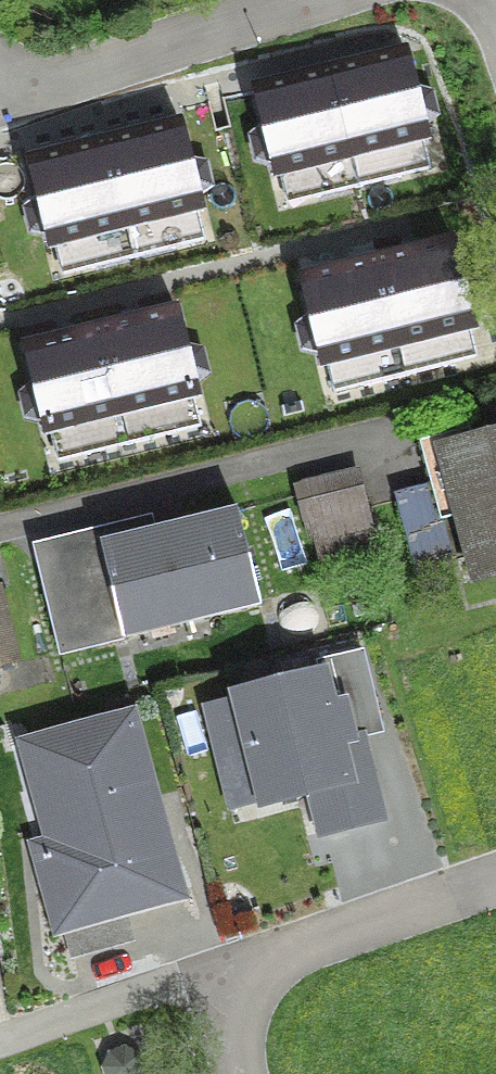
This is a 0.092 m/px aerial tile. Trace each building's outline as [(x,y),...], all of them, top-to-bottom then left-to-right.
[(406,50),(255,87),(276,174),(427,137),(406,50)] [(180,120),(29,157),(50,243),(201,207),(180,120)] [(453,239),(302,276),(323,362),(475,325),(453,239)] [(177,307),(25,344),(46,431),(198,394),(177,307)] [(439,450),(475,585),(495,579),(495,435),(439,450)] [(413,578),(448,569),(428,495),(393,505),(413,578)] [(317,567),(370,554),(358,500),(304,513),(317,567)] [(254,594),(233,511),(111,541),(132,624),(254,594)] [(333,703),(325,669),(233,691),(235,701),(209,707),(231,799),(264,791),(265,796),(313,784),(324,828),(381,814),(362,739),(354,740),(345,701),(333,703)] [(181,891),(133,712),(25,740),(51,839),(36,842),(58,924),(181,891)]
